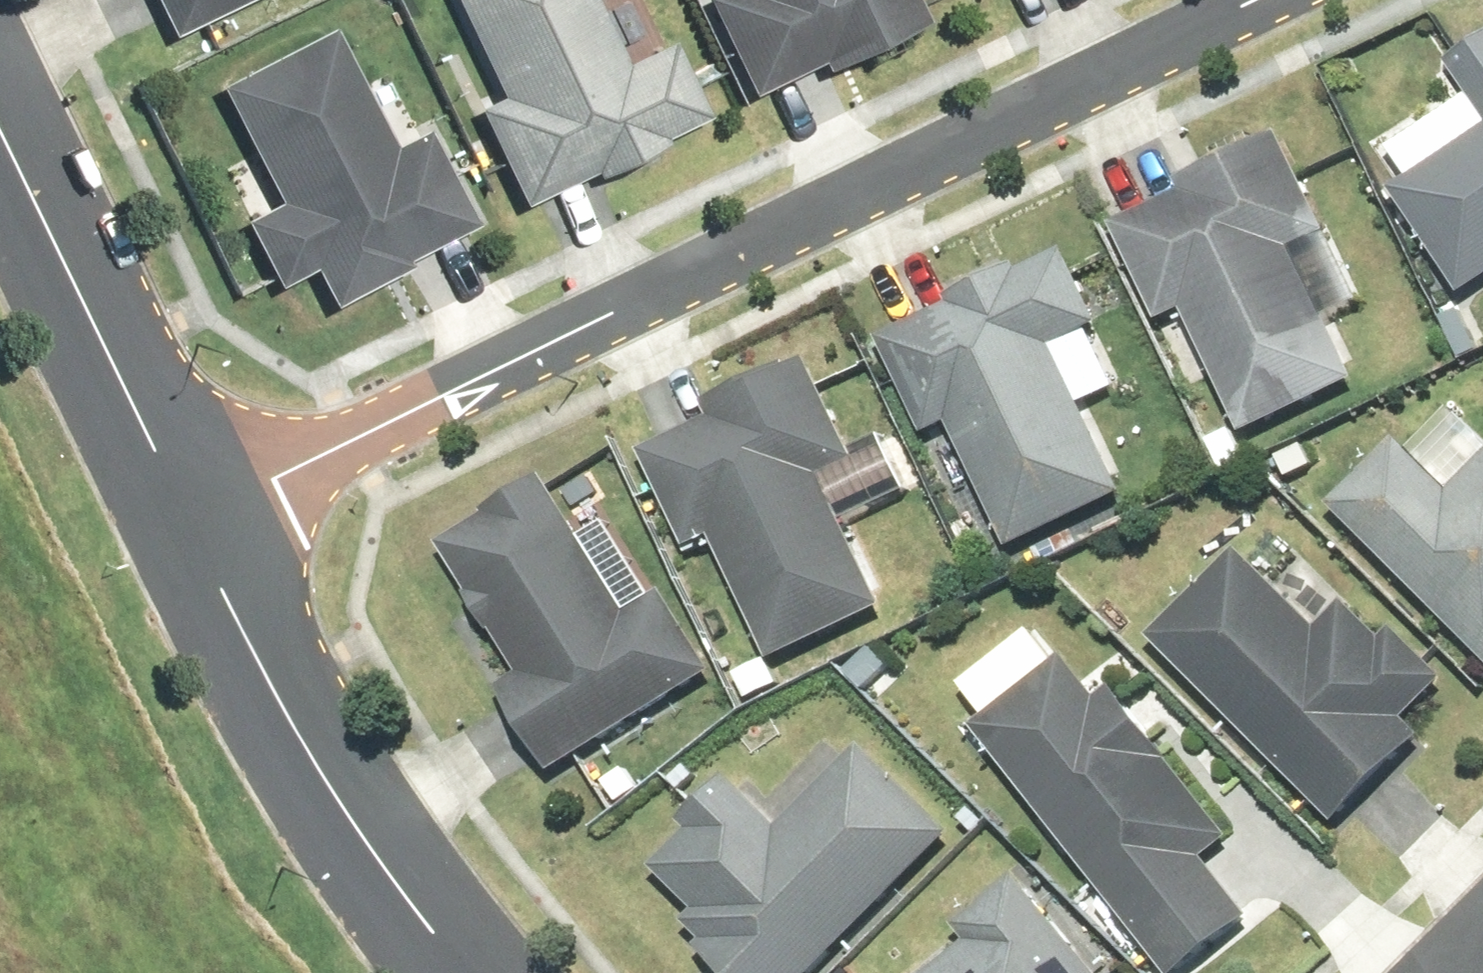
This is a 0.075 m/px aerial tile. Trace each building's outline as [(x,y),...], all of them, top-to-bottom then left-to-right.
[(161,34),(234,0),(145,0),(161,34)] [(489,96),(465,107),(513,206),(582,172),(584,177),(655,143),(653,138),(698,116),(661,41),(614,64),(583,0),(442,0),(489,96)] [(739,96),(809,63),(812,69),(916,20),(907,0),(694,0),(739,96)] [(383,147),(321,26),(206,85),(267,201),(231,220),(264,283),(267,289),(302,270),(320,305),(398,265),(396,262),(427,246),(425,243),(464,223),(416,130),(383,147)] [(1383,184),(1454,289),(1482,270),(1482,28),(1452,49),(1439,58),(1460,90),(1381,143),(1401,173),(1383,184)] [(1174,191),(1105,224),(1153,323),(1176,311),(1237,436),(1349,382),(1285,250),(1321,232),(1295,179),(1272,131),(1169,181),(1174,191)] [(942,304),(871,339),(918,436),(942,424),(1003,549),(1118,494),(1046,346),(1094,323),(1057,249),(1012,271),(1009,265),(940,298),(942,304)] [(703,418),(633,452),(681,550),(705,538),(765,662),(878,608),(815,476),(850,459),(813,384),(801,359),(782,368),(780,364),(696,404),(703,418)] [(1322,505),(1482,665),(1482,453),(1445,492),(1390,437),(1322,505)] [(543,486),(536,475),(476,512),(479,516),(432,544),(463,594),(460,596),(485,636),(488,634),(513,674),(491,688),(544,773),(709,672),(658,590),(622,612),(543,486)] [(1231,549),(1142,639),(1330,825),(1417,737),(1400,720),(1440,680),(1387,628),(1376,639),(1339,602),(1312,629),(1231,549)] [(966,729),(1161,972),(1174,972),(1244,917),(1198,860),(1225,840),(1104,689),(1092,699),(1058,657),(1049,664),(1024,631),(954,686),(980,719),(966,729)] [(644,864),(687,907),(676,918),(695,937),(688,943),(719,972),(802,972),(944,830),(853,741),(770,824),(718,773),(690,801),(672,818),(681,827),(644,864)] [(1010,877),(947,926),(961,944),(924,972),(1087,972),(1010,877)]
